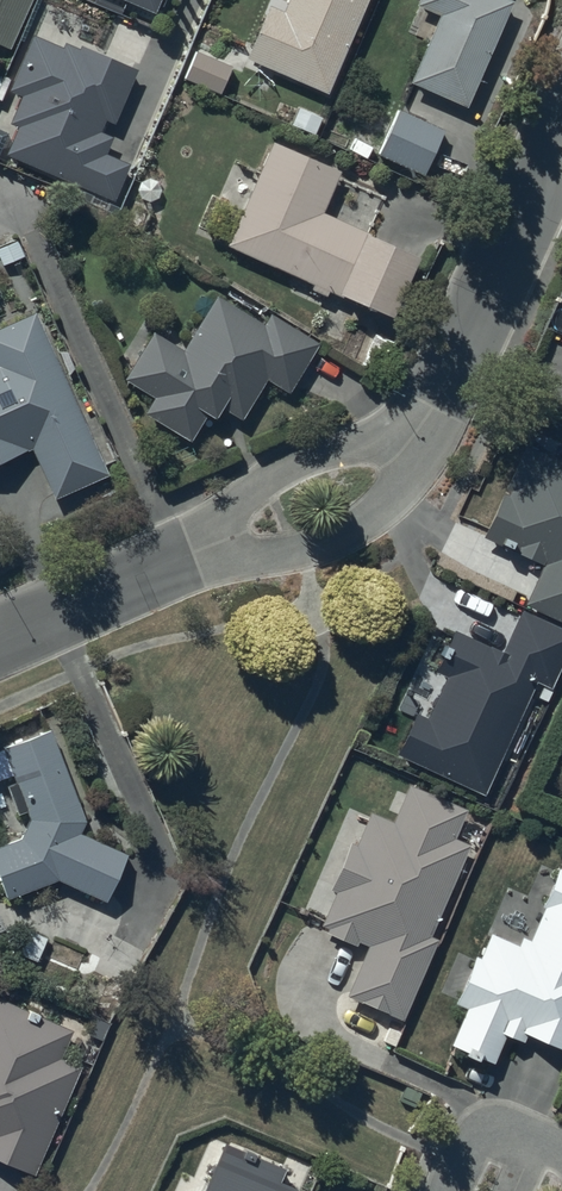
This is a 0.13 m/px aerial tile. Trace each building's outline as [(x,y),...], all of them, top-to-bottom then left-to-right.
[(34,0),(0,0),(0,50),(9,54),(34,0)] [(156,14),(162,0),(121,0),(156,14)] [(285,13),(268,5),(243,64),(330,101),(373,0),(291,0),(285,13)] [(504,0),(423,0),(418,10),(441,20),(412,86),(468,111),(515,5),(504,0)] [(115,129),(139,73),(65,42),(63,47),(34,35),(9,94),(22,99),(10,126),(21,130),(10,156),(113,199),(125,170),(102,160),(111,140),(102,137),(107,125),(115,129)] [(234,70),(195,55),(185,83),(224,98),(234,70)] [(445,133),(400,112),(379,157),(424,178),(445,133)] [(342,175),(271,145),(225,252),(398,325),(426,260),(324,217),(342,175)] [(322,346),(271,316),(265,327),(215,298),(184,349),(155,332),(125,382),(156,401),(147,416),(192,442),(208,416),(219,423),(225,414),(245,426),(269,386),(291,399),(322,346)] [(0,330),(0,471),(31,457),(53,506),(110,481),(36,315),(0,330)] [(524,448),(482,541),(543,568),(525,608),(561,624),(561,465),(524,448)] [(524,613),(504,655),(455,632),(435,675),(448,680),(429,721),(418,716),(399,758),(482,797),(536,684),(549,690),(561,663),(561,631),(524,613)] [(3,751),(31,825),(22,843),(0,851),(0,880),(9,903),(60,884),(110,904),(129,858),(80,838),(86,825),(51,733),(3,751)] [(468,812),(409,787),(394,824),(371,814),(356,848),(350,845),(330,892),(336,895),(322,927),(370,948),(348,999),(405,1023),(439,943),(431,939),(470,848),(455,841),(468,812)] [(558,872),(529,942),(522,940),(518,949),(490,937),(479,962),(475,960),(455,1007),(466,1012),(451,1047),(493,1065),(504,1038),(525,1047),(528,1038),(561,1053),(561,873),(558,872)] [(0,1011),(0,1156),(30,1168),(67,1077),(48,1069),(61,1037),(0,1011)] [(223,1142),(202,1190),(297,1190),(283,1185),(289,1171),(223,1142)]
